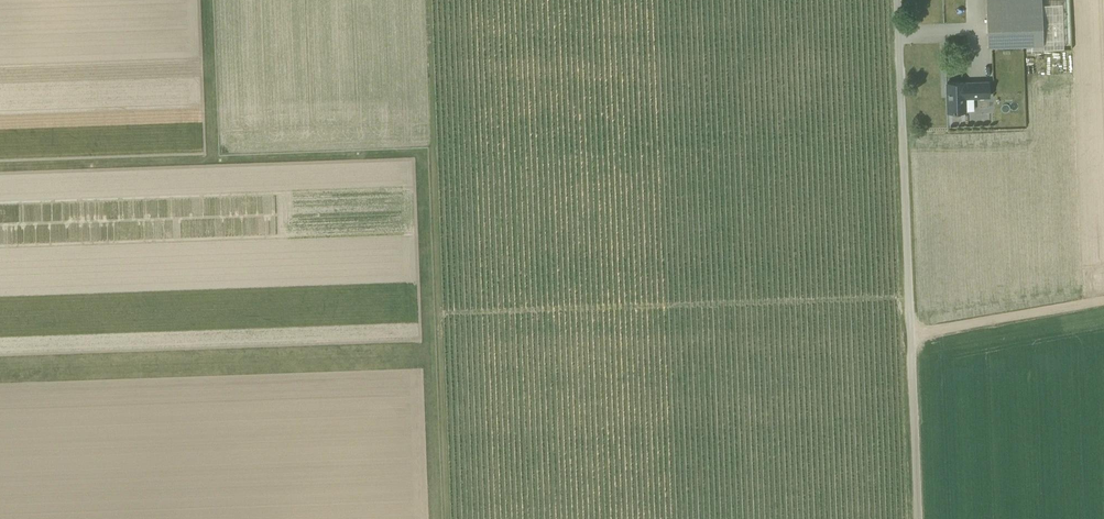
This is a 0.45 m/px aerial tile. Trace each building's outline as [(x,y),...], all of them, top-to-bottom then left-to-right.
[(988,46),(1043,44),(1042,9),(1017,10),(1016,0),(986,0),(988,46)] [(948,112),(966,111),(965,97),(989,96),(989,82),(947,83),(947,93),(948,93),(948,97),(947,97),(948,112)]
